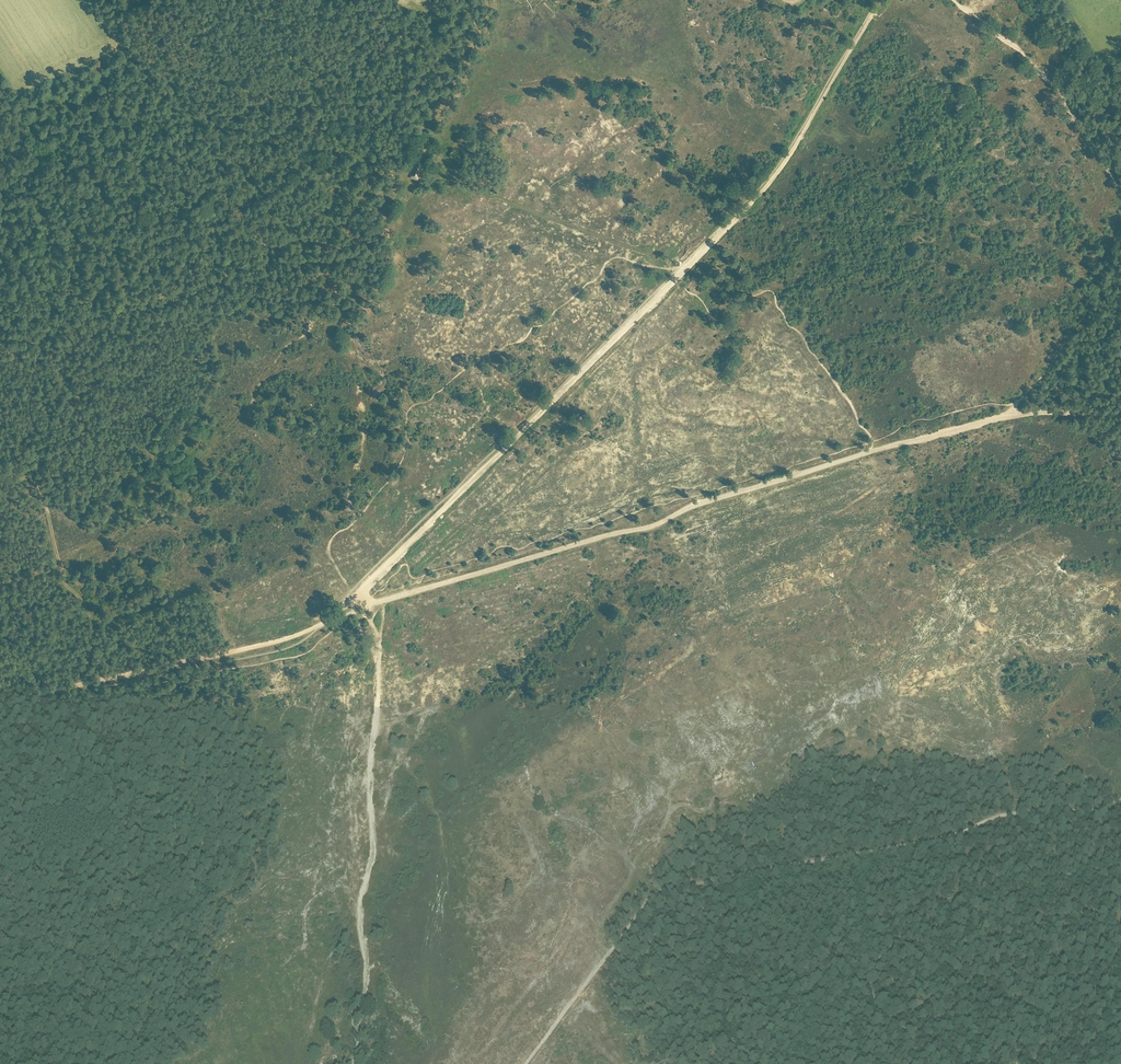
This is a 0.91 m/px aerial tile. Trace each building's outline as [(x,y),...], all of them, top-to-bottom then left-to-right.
[(414,165),(410,177),(418,180),(422,167),(414,165)] [(610,350),(593,367),(597,370),(614,354),(610,350)]
